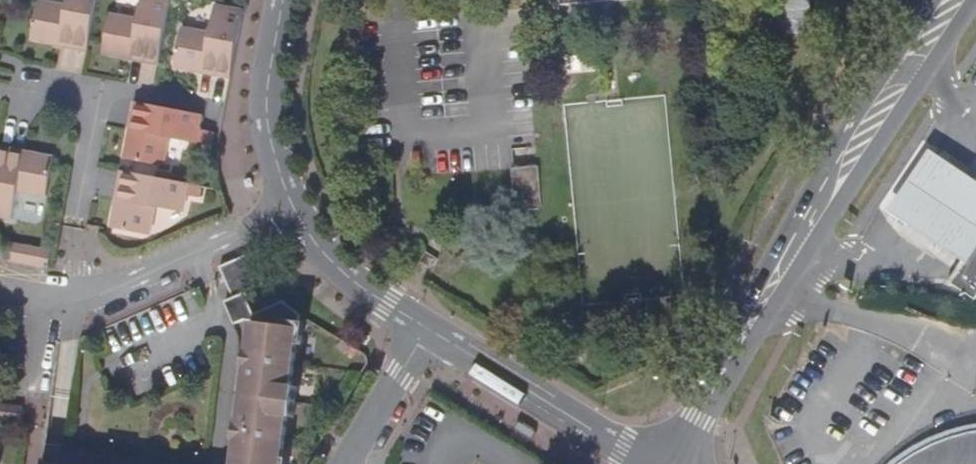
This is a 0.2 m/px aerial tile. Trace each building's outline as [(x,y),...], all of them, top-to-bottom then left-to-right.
[(52,45),(52,40),(87,48),(88,42),(97,0),(68,0),(67,8),(38,2),(37,4),(30,40),(52,45)] [(160,56),(170,0),(142,0),(138,22),(109,16),(102,45),(100,54),(123,59),(123,55),(158,62),(160,56)] [(173,69),(194,73),(195,69),(230,76),(233,64),(242,13),(215,8),(209,36),(181,31),(175,59),(173,69)] [(201,118),(138,106),(131,141),(127,140),(123,161),(133,163),(161,168),(166,140),(195,145),(195,147),(210,151),(213,137),(198,134),(199,125),(200,125),(201,118)] [(964,263),(975,246),(975,180),(968,175),(930,149),(888,212),(927,238),(964,263)] [(30,155),(29,158),(0,152),(0,218),(11,220),(16,191),(45,197),(49,169),(51,159),(30,155)] [(536,166),(511,169),(514,208),(518,208),(519,211),(539,209),(539,206),(541,206),(538,166),(536,166)] [(114,208),(110,230),(147,237),(152,209),(182,215),(187,186),(131,176),(124,174),(117,209),(114,208)] [(964,263),(951,283),(975,299),(975,246),(964,263)] [(10,260),(28,264),(31,250),(13,247),(10,260)] [(50,253),(31,250),(28,264),(48,268),(50,253)] [(425,251),(419,261),(432,269),(438,259),(425,251)] [(233,297),(246,292),(264,283),(262,281),(256,272),(246,255),(219,266),(233,297)] [(255,313),(279,302),(274,297),(267,288),(248,297),(255,313)] [(279,302),(255,313),(248,297),(246,292),(233,297),(230,299),(225,301),(236,324),(240,323),(244,321),(250,321),(247,352),(246,358),(245,365),(243,380),(241,392),(241,398),(239,410),(237,425),(236,432),(235,438),(232,463),(283,463),(290,417),(296,417),(300,386),(294,386),(302,316),(279,302)] [(1,405),(0,411),(0,419),(22,422),(24,409),(1,405)] [(975,430),(962,433),(942,440),(925,447),(915,453),(905,459),(899,463),(975,463),(975,430)]
